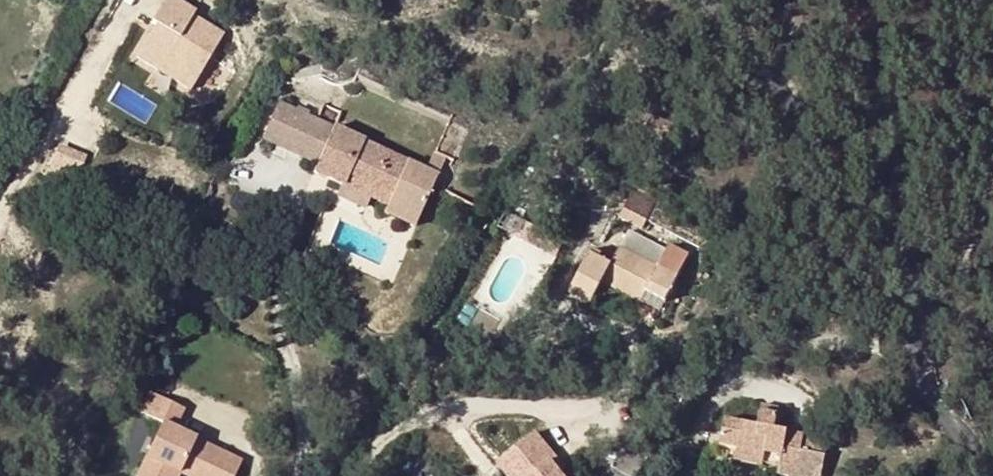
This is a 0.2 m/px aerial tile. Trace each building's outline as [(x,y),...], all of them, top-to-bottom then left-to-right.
[(225,26),(176,0),(159,0),(129,57),(192,89),(225,26)] [(395,202),(424,209),(438,149),(408,143),(362,132),(363,129),(329,121),(331,113),(271,98),(261,139),(320,155),(316,170),(350,178),(353,165),(400,176),(397,188),(395,202)] [(353,165),(350,178),(397,188),(400,176),(353,165)] [(683,292),(690,279),(653,257),(646,270),(683,292)] [(636,288),(615,276),(596,310),(618,323),(627,306),(664,327),(670,316),(689,327),(715,281),(695,269),(690,279),(683,292),(646,270),(636,288)] [(182,417),(149,402),(140,422),(162,432),(142,475),(238,475),(242,468),(174,438),(182,417)] [(544,442),(506,475),(573,475),(544,442)] [(874,471),(832,464),(830,474),(801,469),(802,448),(781,445),(777,466),(747,462),(745,475),(873,475),(874,471)]
